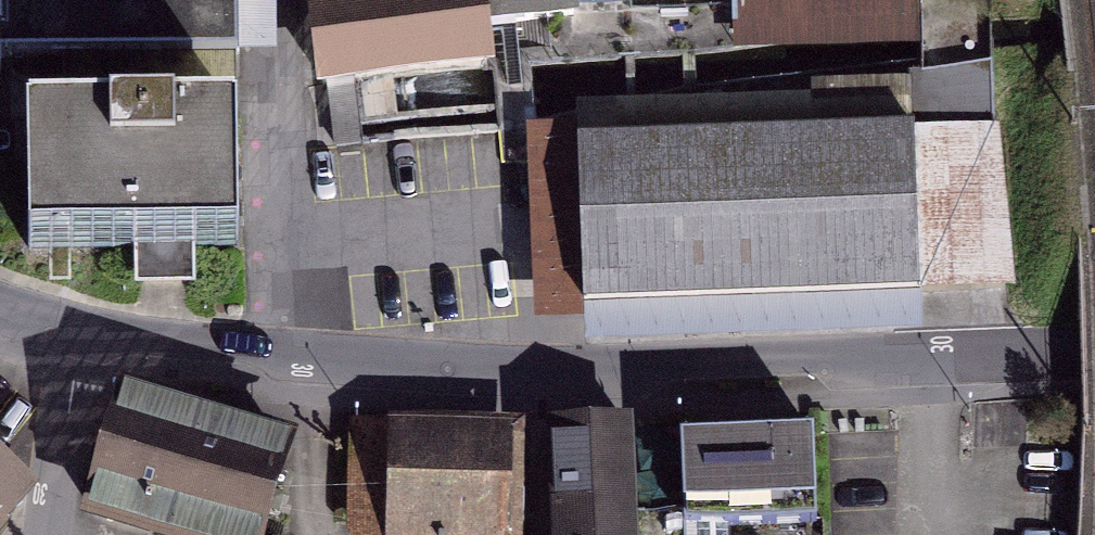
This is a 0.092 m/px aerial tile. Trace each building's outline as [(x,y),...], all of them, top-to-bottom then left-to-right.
[(0,75),(0,59),(239,49),(238,0),(0,0),(0,75)] [(323,81),(486,59),(482,24),(573,14),(573,0),(313,0),(323,81)] [(919,0),(732,0),(733,50),(920,47),(919,0)] [(993,128),(992,70),(910,72),(911,90),(576,103),(578,198),(529,196),(533,322),(584,322),(583,344),(920,330),(919,284),(1013,280),(999,128),(993,128)] [(233,117),(28,121),(29,247),(164,245),(235,244),(233,117)] [(125,384),(91,511),(183,534),(261,534),(290,427),(125,384)] [(375,425),(373,534),(503,534),(506,427),(375,425)] [(816,427),(686,431),(689,524),(820,520),(816,427)] [(550,433),(556,534),(630,534),(624,428),(550,433)] [(0,456),(0,512),(28,478),(0,456)]
